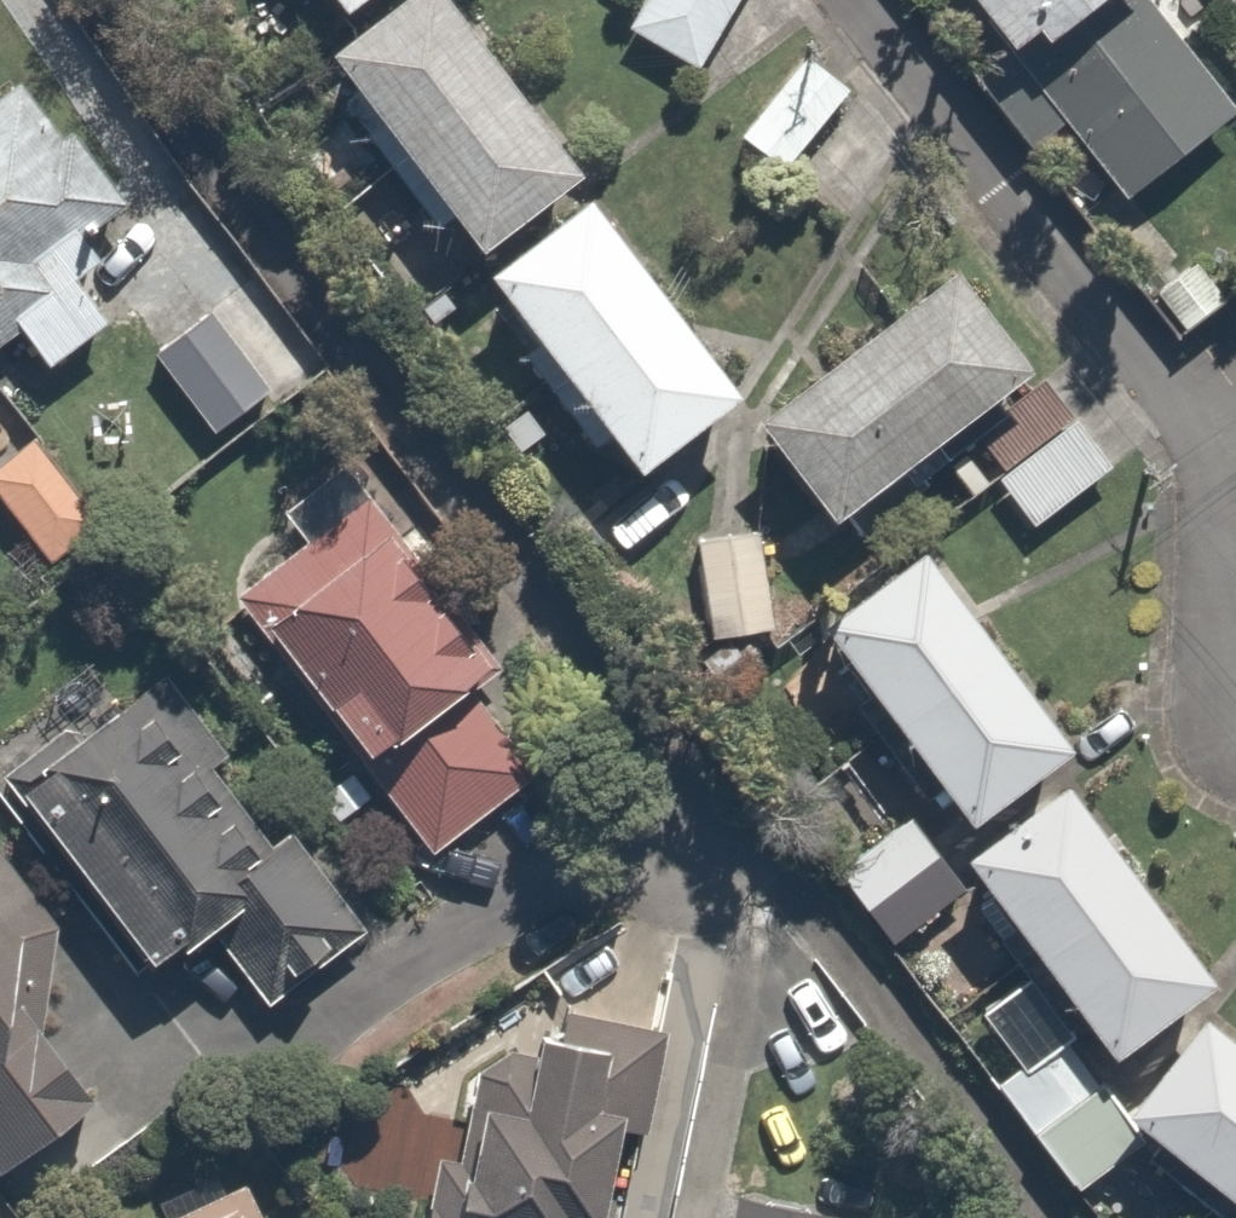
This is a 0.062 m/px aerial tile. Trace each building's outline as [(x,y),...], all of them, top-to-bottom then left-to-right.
[(443,0),(371,0),(309,45),(456,248),(565,168),(443,0)] [(624,27),(698,61),(727,0),(636,0),(624,27)] [(983,28),(950,54),(1021,143),(1054,117),(1117,197),(1235,102),(1235,97),(1159,0),(961,0),(983,28)] [(893,123),(802,49),(734,133),(826,207),(893,123)] [(10,321),(45,367),(110,319),(72,267),(89,255),(71,230),(118,196),(65,125),(48,138),(8,84),(0,90),(0,329),(10,321)] [(723,395),(579,190),(474,264),(618,469),(723,395)] [(1203,241),(1145,284),(1179,329),(1235,286),(1235,285),(1203,241)] [(995,401),(983,383),(1000,371),(931,275),(736,414),(814,522),(839,505),(860,534),(935,481),(925,467),(970,435),(994,468),(1075,410),(1044,366),(995,401)] [(265,389),(205,306),(146,348),(206,432),(265,389)] [(1113,464),(1075,410),(994,468),(1032,522),(1113,464)] [(31,430),(0,452),(0,517),(26,555),(88,513),(31,430)] [(510,653),(383,483),(231,596),(415,845),(521,766),(463,688),(510,653)] [(771,628),(754,521),(686,532),(704,639),(771,628)] [(1056,728),(915,539),(798,626),(939,815),(1056,728)] [(0,780),(0,787),(135,979),(212,925),(258,990),(342,931),(157,670),(0,780)] [(1206,981),(1051,775),(944,855),(1099,1062),(1206,981)] [(90,1110),(7,994),(30,978),(0,936),(0,1174),(90,1110)] [(1185,1012),(1109,1108),(1235,1209),(1235,1052),(1185,1012)] [(648,1031),(547,1014),(533,1100),(457,1087),(444,1162),(406,1155),(396,1217),(591,1217),(607,1126),(631,1130),(648,1031)] [(1034,1042),(988,1075),(1027,1131),(1074,1099),(1034,1042)] [(171,1217),(263,1217),(247,1184),(171,1217)] [(726,1206),(724,1217),(808,1217),(726,1206)]
